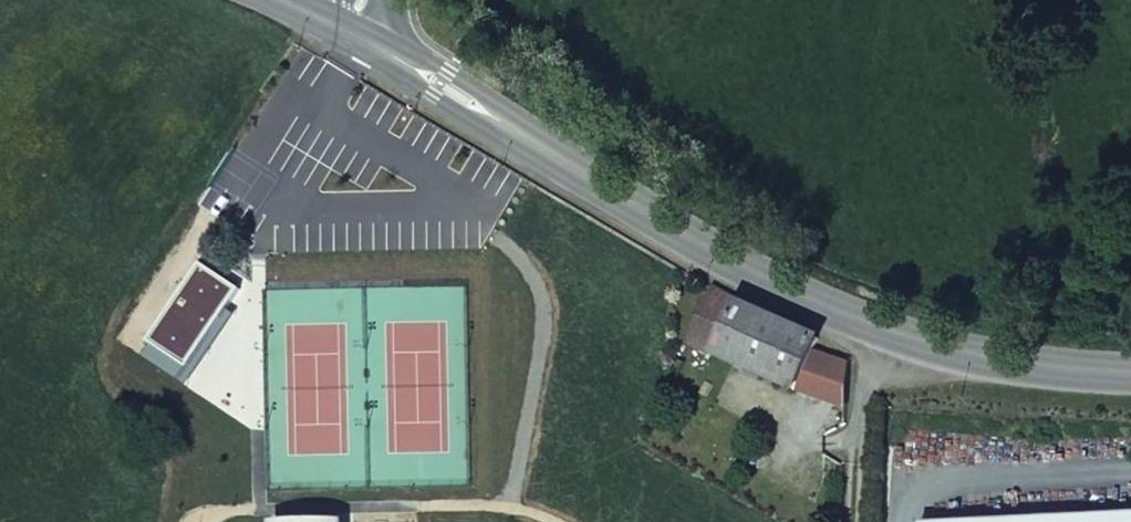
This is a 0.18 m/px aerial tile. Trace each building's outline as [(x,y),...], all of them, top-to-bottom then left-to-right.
[(821,339),(718,291),(692,344),(797,392),(820,342),(821,339)] [(204,362),(203,386),(231,387),(232,363),(204,362)] [(231,387),(203,386),(203,396),(231,397),(231,387)]
